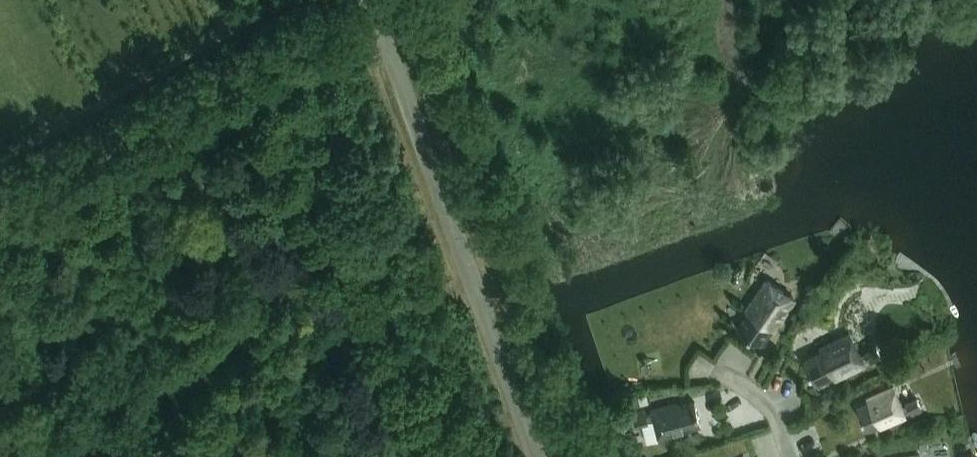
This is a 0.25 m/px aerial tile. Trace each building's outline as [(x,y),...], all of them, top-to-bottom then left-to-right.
[(751,313),(739,330),(758,343),(775,319),(778,321),(793,299),(768,281),(747,311),(751,313)] [(823,353),(805,362),(815,383),(841,370),(843,374),(864,363),(863,361),(868,359),(870,362),(881,357),(876,347),(860,355),(850,336),(821,349),(823,353)] [(857,408),(867,429),(887,421),(889,424),(905,417),(903,413),(910,410),(911,414),(922,410),(917,400),(901,407),(893,389),(868,399),(869,403),(857,408)] [(634,413),(636,424),(654,420),(659,440),(685,433),(684,430),(700,425),(695,403),(670,409),(669,405),(651,410),(652,414),(646,415),(645,410),(634,413)]
